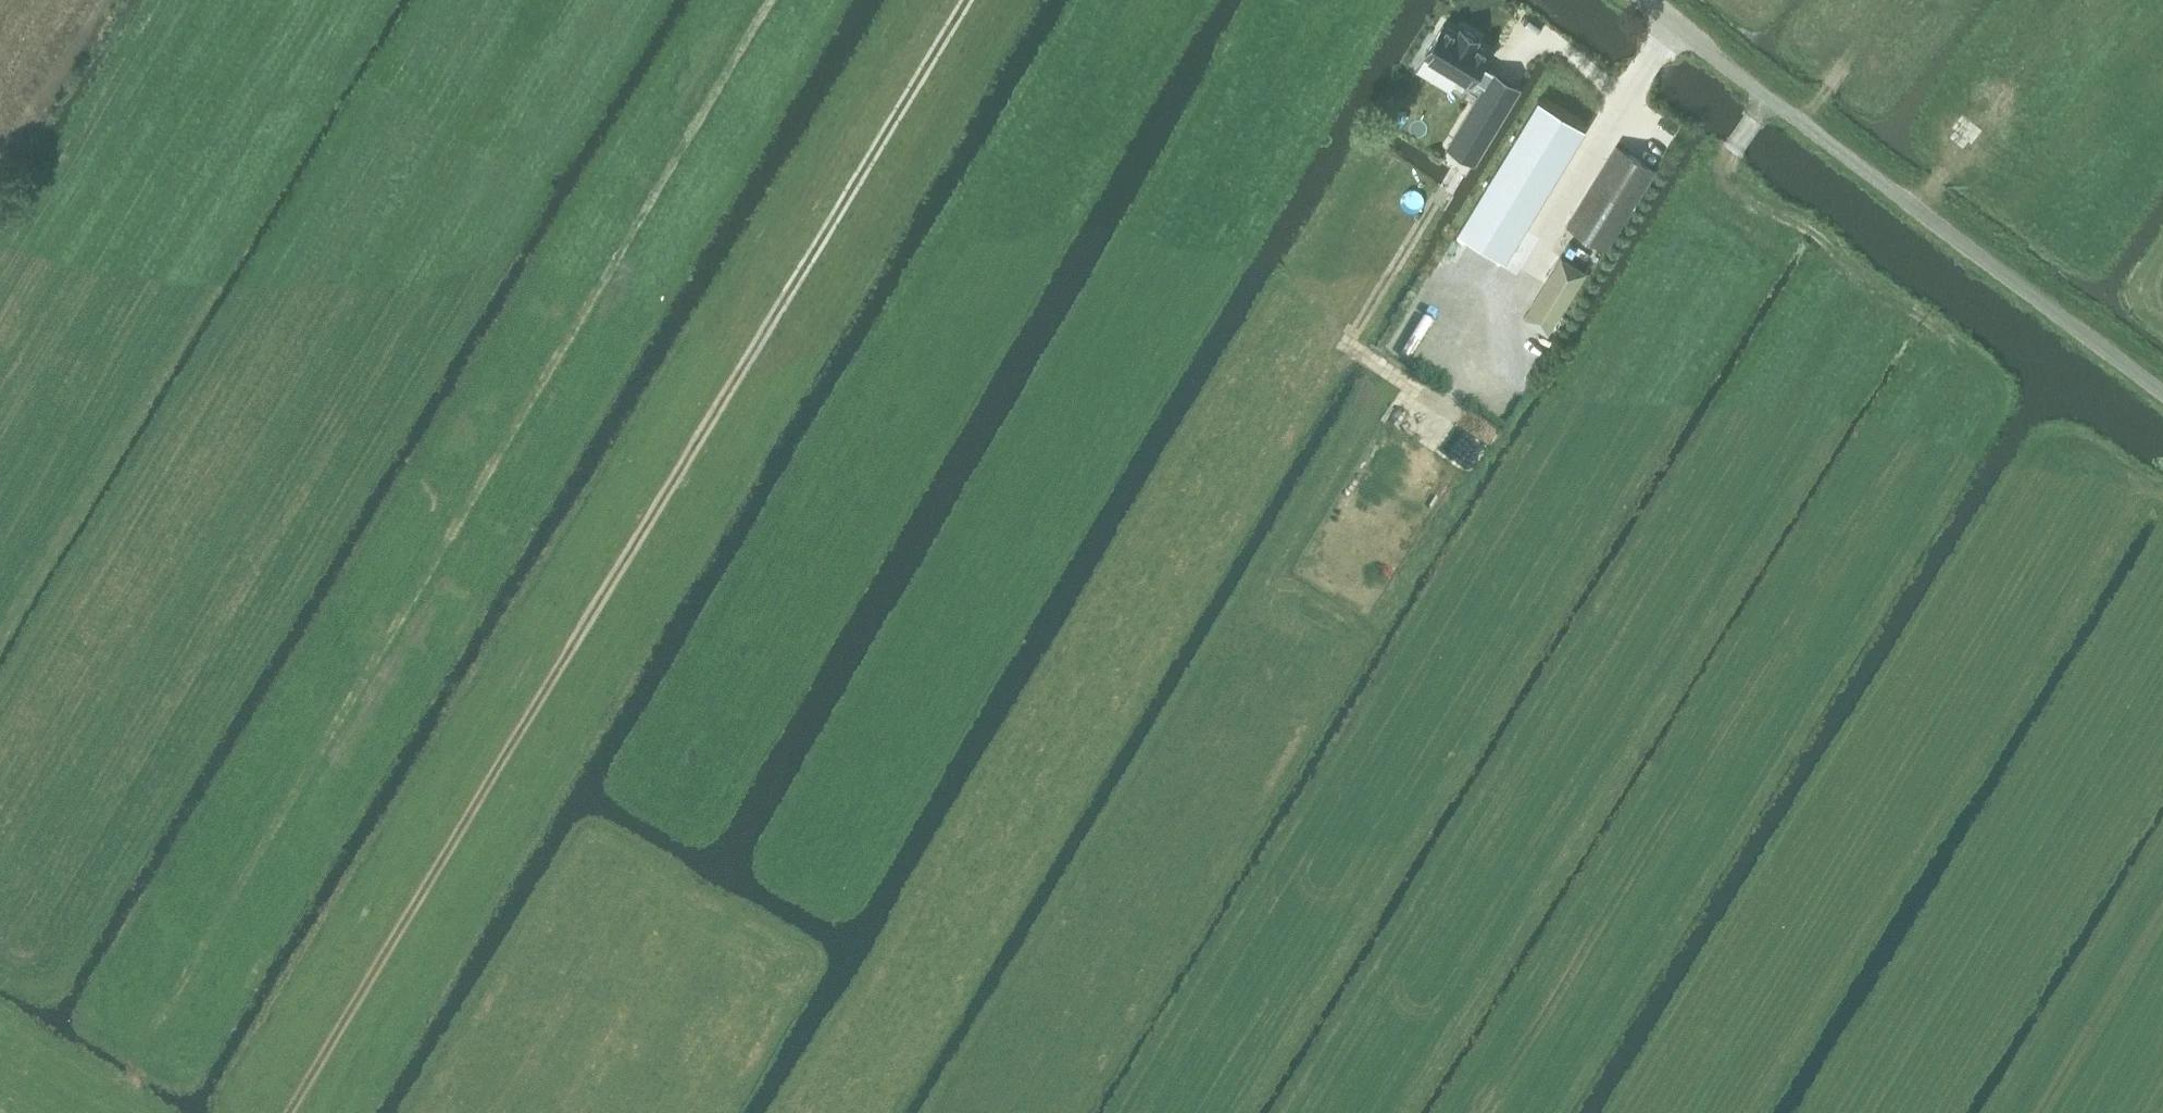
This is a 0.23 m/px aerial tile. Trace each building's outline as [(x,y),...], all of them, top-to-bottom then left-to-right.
[(1444,23),(1426,53),(1472,81),(1474,77),(1485,84),(1449,145),(1475,161),(1520,87),(1494,71),(1482,64),(1490,51),(1475,42),(1479,36),(1462,26),(1459,32),(1444,23)] [(1587,127),(1538,98),(1458,229),(1507,258),(1587,127)] [(1617,144),(1568,224),(1607,247),(1656,168),(1617,144)] [(1524,316),(1542,328),(1580,266),(1562,255),(1524,316)]
